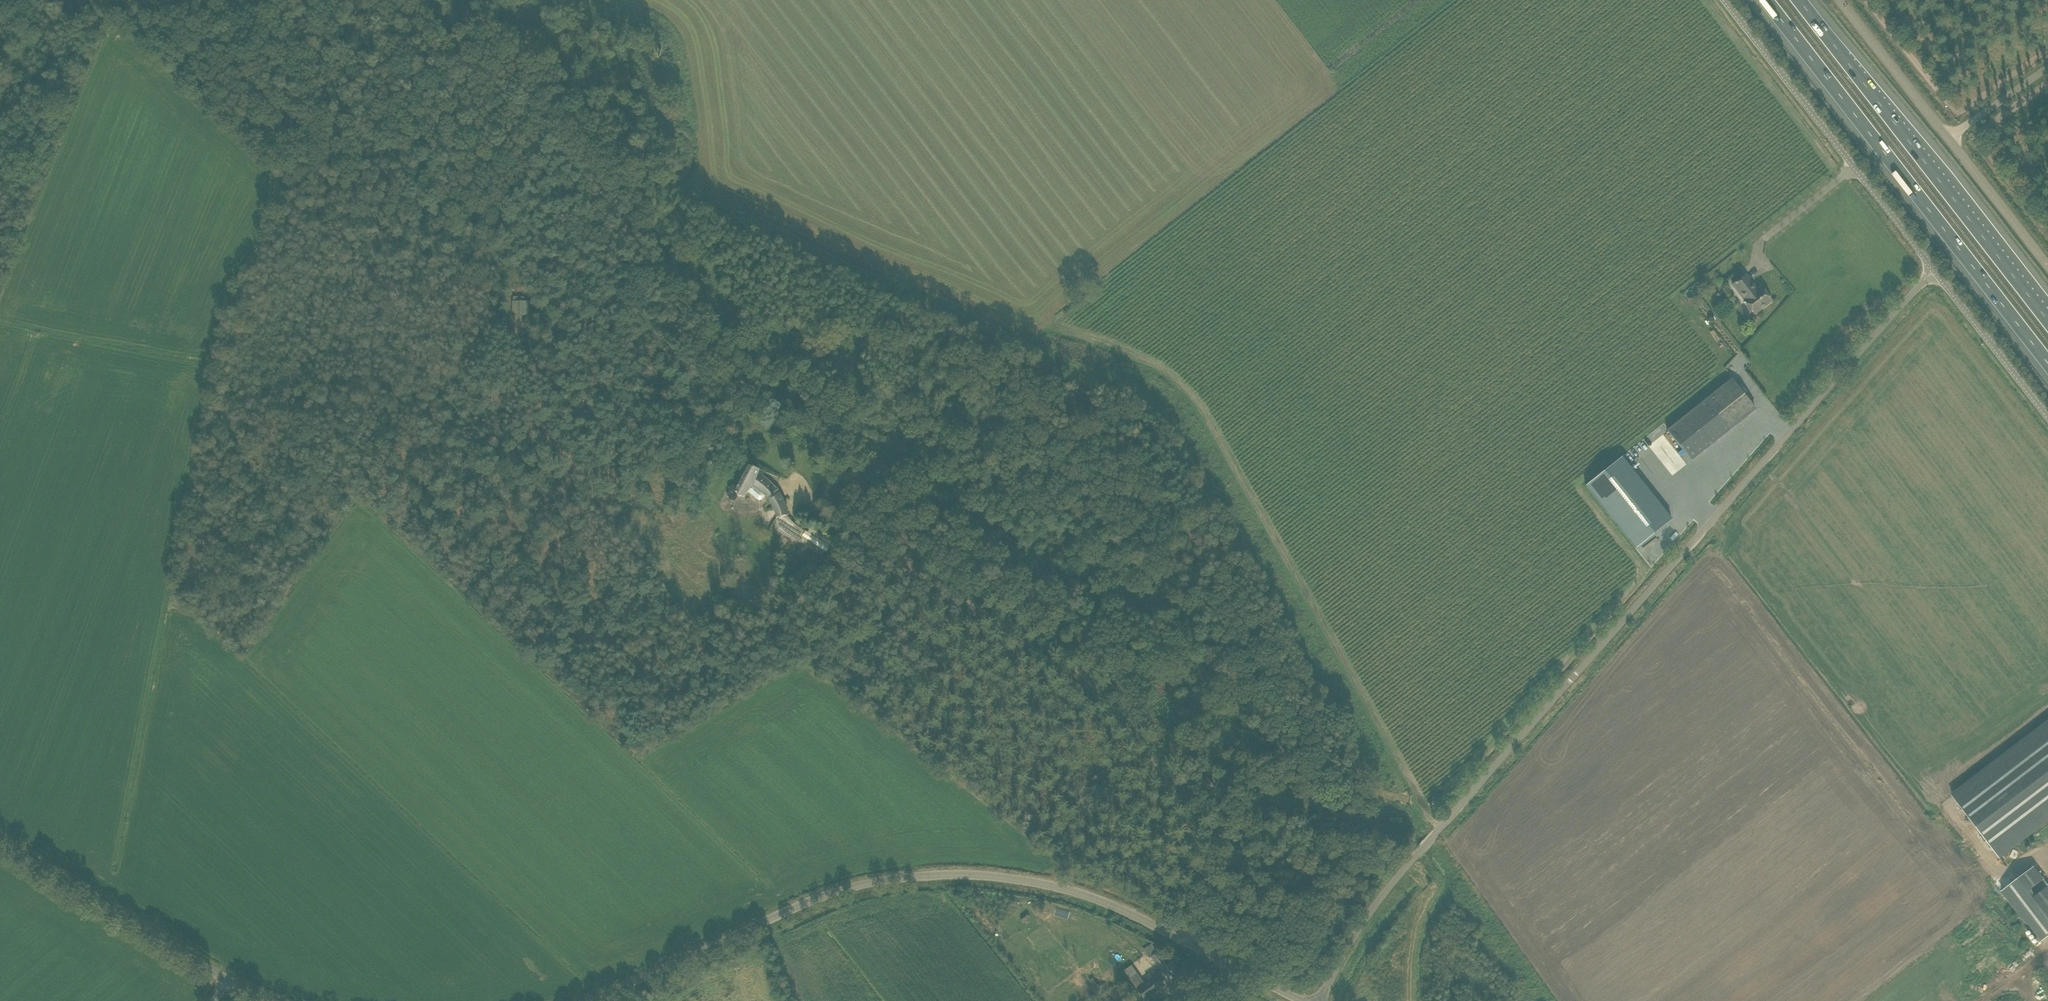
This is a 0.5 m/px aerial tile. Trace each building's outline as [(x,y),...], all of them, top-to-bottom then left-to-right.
[(1744,301),(1754,314),(1771,301),(1761,287),(1755,292),(1749,284),(1751,283),(1746,275),(1733,285),(1738,292),(1741,291),(1746,299),(1744,301)] [(528,315),(529,301),(521,301),(521,296),(513,296),(513,300),(512,300),(512,315),(528,315)] [(1667,431),(1691,460),(1755,409),(1732,380),(1667,431)] [(886,465),(867,454),(856,462),(872,486),(892,473),(886,465)] [(1622,457),(1586,486),(1636,548),(1672,520),(1622,457)] [(725,491),(724,497),(726,497),(735,501),(738,496),(743,497),(748,492),(758,500),(761,500),(762,498),(765,495),(770,501),(773,509),(776,517),(779,527),(821,556),(826,549),(831,541),(811,527),(807,532),(794,523),(786,515),(789,514),(789,512),(788,511),(788,509),(787,507),(786,505),(786,504),(785,501),(779,493),(773,485),(770,482),(767,479),(764,477),(761,474),(758,472),(759,469),(750,465),(746,474),(736,490),(731,489),(729,489),(729,492),(725,491)] [(810,560),(806,566),(814,572),(818,566),(810,560)] [(1952,796),(1999,857),(2047,820),(2047,723),(1952,796)] [(2041,942),(2047,936),(2047,886),(2034,867),(2002,891),(2041,942)] [(1154,946),(1145,952),(1149,958),(1151,956),(1159,968),(1166,963),(1154,946)] [(1100,960),(1109,972),(1120,964),(1119,963),(1121,962),(1112,951),(1100,960)] [(1136,972),(1129,978),(1146,1000),(1153,996),(1152,994),(1164,986),(1154,971),(1147,977),(1150,981),(1145,985),(1136,972)]
